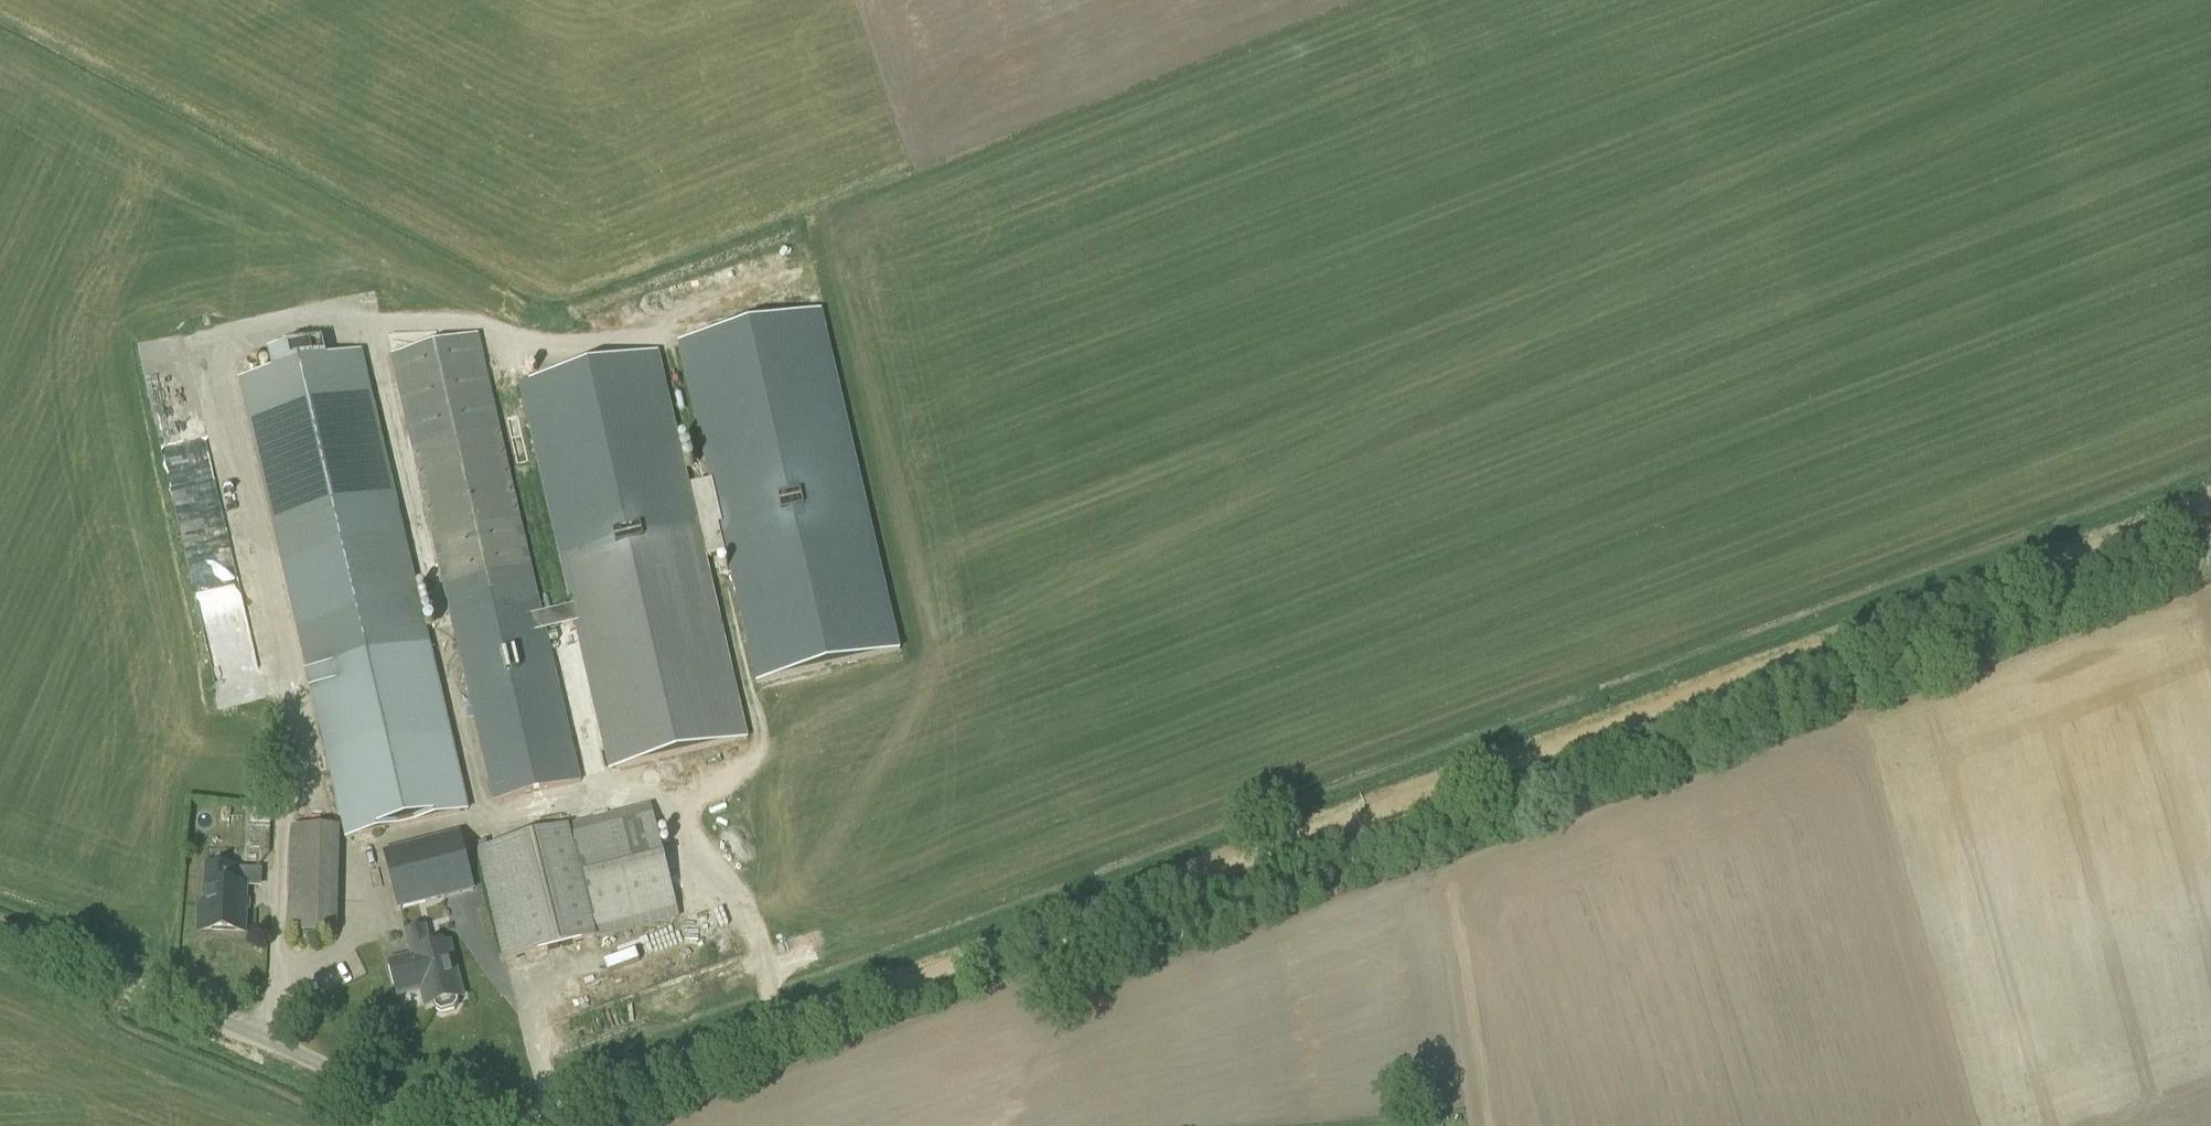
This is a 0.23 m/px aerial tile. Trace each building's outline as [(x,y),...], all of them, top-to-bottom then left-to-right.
[(689,488),(706,561),(728,556),(756,675),(898,641),(820,313),(678,347),(710,483),(689,488)] [(574,623),(570,606),(543,612),(500,427),(480,334),(389,356),(411,448),(494,803),(583,782),(547,629),(574,623)] [(361,351),(327,359),(322,339),(271,351),(275,371),(240,379),(346,838),(468,810),(361,351)] [(657,352),(517,386),(559,560),(570,606),(574,623),(609,772),(749,739),(706,561),(689,488),(657,352)] [(216,684),(258,677),(245,604),(231,606),(232,610),(204,615),(216,684)] [(645,807),(479,851),(509,961),(674,917),(660,863),(645,807)] [(335,864),(336,828),(292,827),(291,863),(335,864)] [(477,896),(463,842),(389,861),(398,894),(425,886),(431,909),(477,896)] [(333,919),(335,864),(291,863),(289,917),(333,919)] [(246,934),(247,887),(235,887),(235,869),(207,868),(206,908),(200,908),(199,933),(246,934)] [(289,917),(288,935),(333,936),(333,919),(289,917)] [(432,949),(427,929),(408,933),(414,957),(393,963),(402,996),(426,990),(429,1005),(436,1003),(437,1010),(443,1014),(456,1010),(460,1004),(458,997),(464,996),(451,944),(432,949)]
